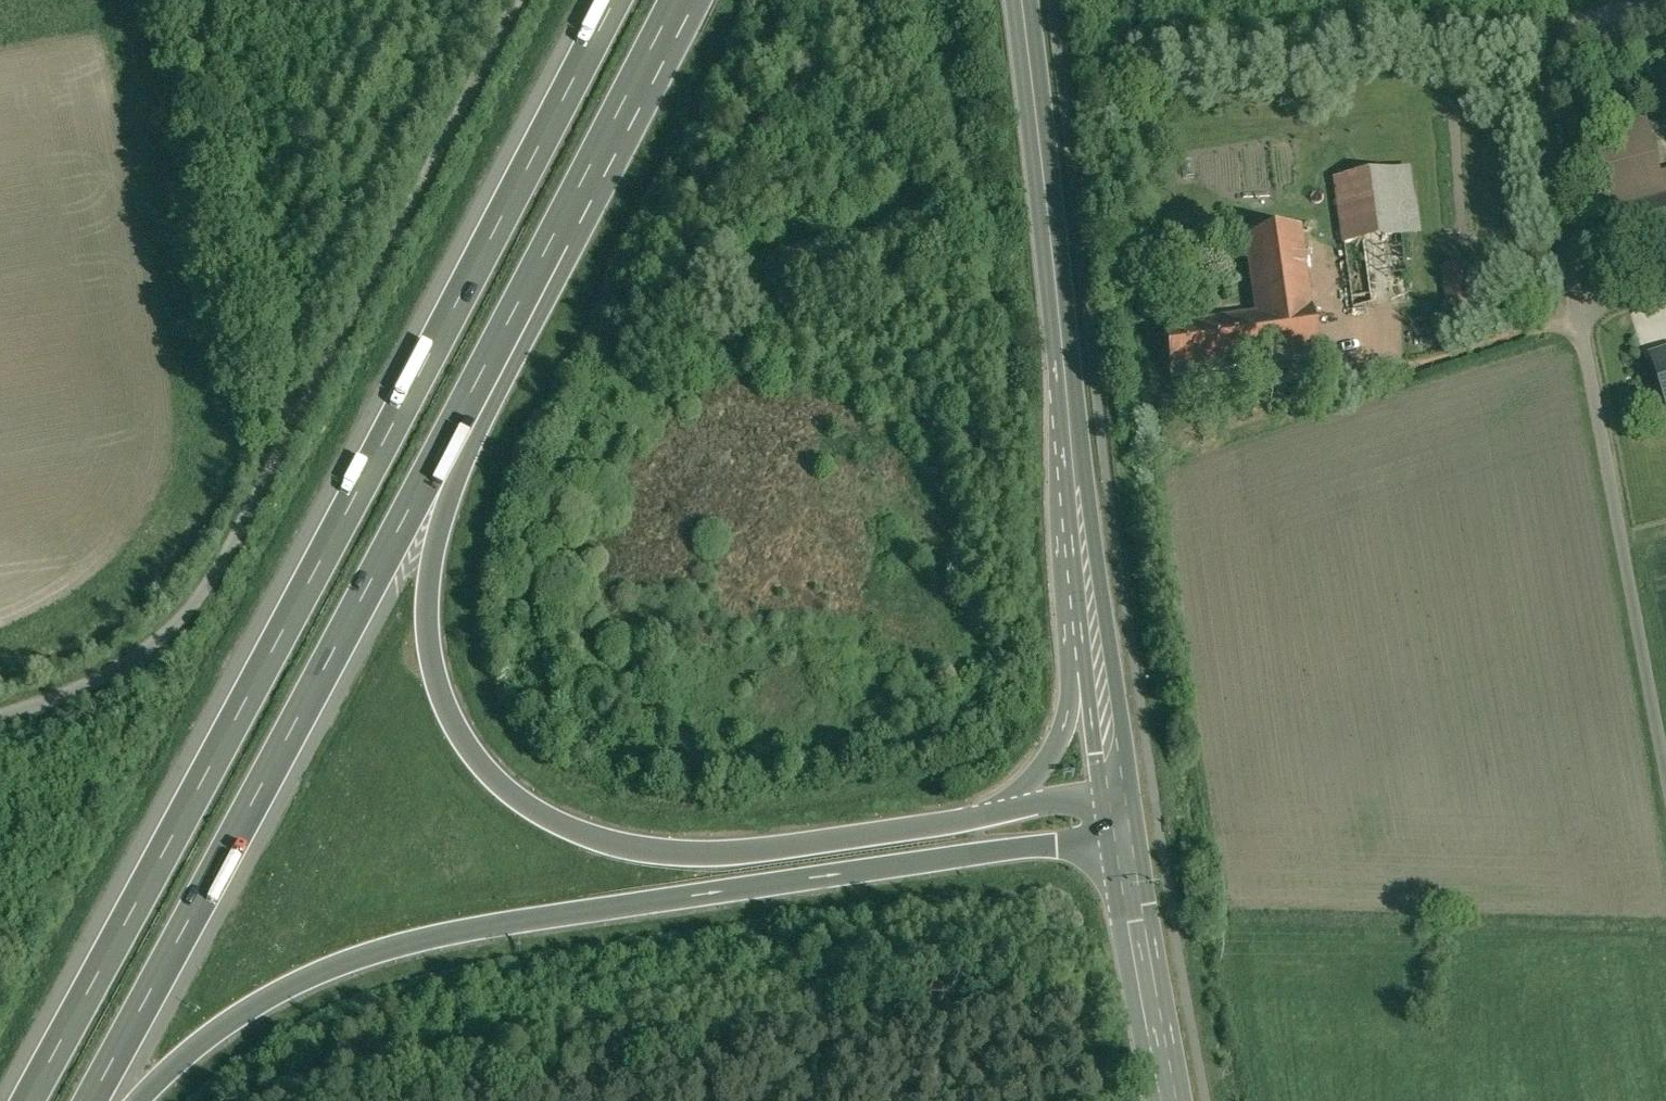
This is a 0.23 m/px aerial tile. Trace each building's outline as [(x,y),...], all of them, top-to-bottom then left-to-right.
[(1302,152),(1283,155),(1285,169),(1304,166),(1302,152)] [(1598,175),(1620,259),(1665,247),(1665,192),(1662,174),(1658,159),(1598,175)] [(1411,168),(1334,179),(1352,310),(1401,303),(1409,302),(1400,240),(1420,237),(1411,168)] [(1292,231),(1243,237),(1254,315),(1262,365),(1317,357),(1300,230),(1292,231)] [(1254,315),(1162,329),(1169,378),(1262,365),(1254,315)] [(1652,358),(1665,399),(1665,354),(1652,358)]
